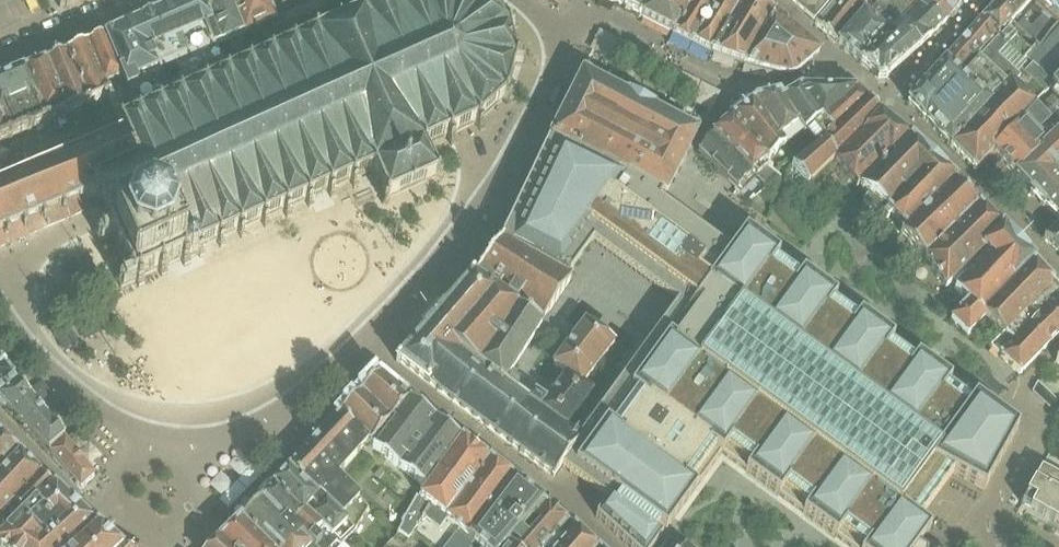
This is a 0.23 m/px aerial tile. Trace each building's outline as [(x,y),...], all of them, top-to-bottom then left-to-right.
[(387,206),(390,198),(435,177),(443,180),(445,175),(437,172),(435,167),(438,161),(434,153),(428,152),(425,146),(448,136),(452,145),(454,144),(457,143),(453,134),(474,122),(480,130),(484,127),(479,119),(501,100),(508,106),(512,101),(505,96),(510,81),(514,65),(525,66),(525,61),(514,60),(508,32),(517,28),(515,23),(506,26),(488,4),(491,0),(485,0),(485,1),(483,0),(372,0),(368,2),(370,10),(296,46),(292,40),(287,43),(290,49),(271,57),(268,50),(264,51),(267,59),(251,66),(248,58),(242,61),(246,68),(229,76),(226,68),(221,71),(224,78),(207,86),(204,78),(198,81),(202,88),(183,96),(180,89),(175,91),(178,99),(162,105),(159,98),(154,100),(157,108),(142,115),(138,107),(133,110),(134,112),(118,120),(124,132),(0,183),(0,234),(3,233),(6,238),(12,235),(9,230),(21,224),(24,230),(30,226),(28,220),(40,214),(43,220),(46,219),(51,216),(48,211),(58,206),(62,211),(65,209),(69,207),(66,201),(81,194),(85,202),(91,199),(99,196),(104,209),(110,223),(94,229),(96,233),(100,242),(101,241),(114,235),(160,216),(180,260),(181,260),(184,267),(191,264),(189,259),(198,255),(200,258),(205,255),(202,248),(217,241),(220,248),(226,246),(222,238),(238,231),(241,239),(246,236),(243,229),(261,221),(265,228),(270,226),(267,218),(284,211),(287,218),(292,216),(289,208),(306,201),(309,208),(314,206),(311,198),(327,191),(330,198),(336,196),(332,189),(350,180),(354,188),(359,185),(356,178),(373,170),(378,181),(385,196),(382,204),(387,206)] [(220,45),(201,0),(190,0),(103,37),(121,80),(127,92),(139,87),(136,81),(157,72),(165,90),(223,66),(215,47),(220,45)] [(220,45),(220,46),(243,36),(229,0),(201,0),(220,45)] [(243,36),(260,28),(260,30),(277,23),(268,0),(229,0),(243,36)] [(309,9),(277,23),(260,30),(268,50),(271,57),(290,49),(287,43),(292,40),(296,46),(370,10),(368,2),(367,0),(305,0),(309,9)] [(277,23),(309,9),(305,0),(268,0),(277,23)] [(616,5),(641,18),(652,0),(618,0),(616,5)] [(672,34),(696,0),(652,0),(641,18),(672,34)] [(692,44),(721,0),(696,0),(672,34),(692,44)] [(692,44),(711,53),(743,0),(721,0),(692,44)] [(757,0),(743,0),(711,53),(742,64),(774,12),(757,0)] [(813,21),(815,23),(834,0),(788,0),(791,2),(811,20),(813,21)] [(815,23),(814,24),(838,43),(865,13),(877,0),(834,0),(815,23)] [(844,48),(861,64),(896,29),(895,28),(908,16),(917,7),(910,0),(877,0),(865,13),(838,43),(844,48)] [(917,7),(922,2),(945,24),(959,4),(955,0),(910,0),(917,7)] [(984,19),(1000,34),(1005,29),(1031,0),(1001,0),(984,19)] [(1058,25),(1058,24),(1058,0),(1039,0),(1035,5),(1058,25)] [(930,37),(945,24),(922,2),(917,7),(908,16),(930,37)] [(742,64),(763,69),(788,75),(796,73),(809,62),(819,51),(773,13),(774,12),(742,64)] [(918,49),(928,40),(931,37),(930,37),(908,16),(895,28),(896,29),(918,49)] [(964,76),(1000,34),(984,19),(946,60),(964,76)] [(1030,53),(1017,68),(1026,76),(1045,94),(1052,87),(1053,88),(1058,82),(1058,26),(1058,25),(1040,48),(1036,45),(1030,53)] [(876,78),(886,78),(918,49),(896,29),(861,64),(876,78)] [(1030,53),(1005,29),(1000,34),(964,76),(946,60),(924,86),(923,85),(908,103),(925,120),(949,147),(1008,84),(1013,89),(1026,76),(1017,68),(1030,53)] [(106,85),(121,80),(103,37),(87,44),(106,85)] [(111,96),(106,85),(87,44),(67,53),(87,105),(111,96)] [(64,105),(66,113),(87,105),(67,53),(50,60),(45,62),(64,105)] [(42,114),(64,105),(45,62),(24,71),(42,114)] [(42,114),(24,71),(0,81),(0,120),(7,136),(45,121),(42,114)] [(555,129),(550,139),(610,170),(661,197),(664,198),(665,195),(690,146),(696,133),(652,110),(626,97),(582,73),(569,101),(555,129)] [(950,148),(975,171),(976,172),(994,151),(1035,108),(1033,107),(1045,94),(1026,76),(1013,89),(1008,84),(949,147),(950,148)] [(799,91),(783,100),(798,123),(804,131),(812,126),(854,91),(799,91)] [(812,126),(823,141),(866,103),(854,91),(812,126)] [(778,96),(754,102),(779,139),(798,123),(783,100),(780,102),(778,96)] [(785,145),(779,139),(754,102),(730,121),(767,162),(785,145)] [(879,116),(866,103),(823,141),(792,166),(808,185),(833,160),(879,116)] [(994,151),(1009,168),(1012,171),(1042,140),(1040,138),(1038,136),(1050,124),(1035,108),(994,151)] [(907,138),(907,137),(879,116),(833,160),(858,188),(860,186),(864,189),(911,141),(910,140),(910,141),(907,138)] [(730,121),(717,132),(711,136),(752,175),(767,162),(730,121)] [(1058,220),(1058,132),(1046,144),(1042,140),(1012,171),(1032,192),(1030,193),(1043,207),(1045,205),(1058,220)] [(736,190),(752,175),(711,136),(697,154),(724,178),(718,185),(728,195),(734,188),(736,190)] [(502,237),(503,238),(513,242),(561,265),(560,267),(569,274),(593,241),(678,302),(580,436),(584,439),(581,442),(564,465),(563,467),(608,500),(596,517),(630,546),(654,546),(663,535),(657,530),(660,526),(667,530),(675,518),(722,454),(850,546),(919,546),(918,546),(931,528),(920,520),(953,474),(984,490),(1018,429),(975,397),(746,230),(731,251),(665,203),(664,202),(660,200),(660,199),(661,197),(610,170),(558,146),(549,141),(548,140),(548,142),(543,151),(543,152),(538,162),(538,163),(533,172),(532,173),(528,183),(527,184),(523,194),(522,195),(518,204),(517,205),(513,215),(512,216),(508,226),(507,227),(502,236),(502,237)] [(865,203),(877,213),(884,219),(884,218),(885,219),(887,220),(888,219),(889,219),(890,219),(893,216),(903,226),(951,179),(911,141),(864,189),(872,196),(865,203)] [(902,234),(924,258),(977,205),(954,182),(951,179),(903,226),(907,230),(902,234)] [(94,205),(91,199),(85,202),(81,194),(66,201),(69,207),(65,209),(69,217),(89,208),(94,205)] [(945,288),(983,250),(985,253),(1005,233),(977,205),(924,258),(945,288)] [(50,226),(69,217),(65,209),(62,211),(58,206),(48,211),(51,216),(46,219),(50,226)] [(27,235),(50,226),(46,219),(43,220),(40,214),(28,220),(30,226),(24,230),(27,235)] [(165,267),(180,260),(160,216),(114,235),(129,271),(117,276),(115,277),(120,289),(122,288),(136,282),(139,287),(145,284),(142,277),(158,270),(161,277),(168,274),(165,267)] [(27,235),(24,230),(21,224),(9,230),(12,235),(6,238),(3,233),(0,234),(0,247),(27,235)] [(1044,239),(1058,254),(1058,225),(1044,239)] [(987,255),(954,289),(967,301),(949,319),(967,336),(985,317),(986,319),(1032,262),(1005,233),(985,253),(987,255)] [(444,306),(443,305),(423,328),(424,329),(420,334),(396,362),(436,391),(437,391),(446,397),(445,398),(456,406),(510,445),(511,445),(513,447),(520,452),(519,452),(552,476),(580,436),(573,431),(567,427),(568,426),(571,421),(572,420),(582,406),(583,405),(584,406),(585,404),(584,404),(584,403),(593,392),(583,384),(615,342),(603,334),(601,333),(595,329),(593,328),(585,323),(580,331),(576,335),(567,347),(554,365),(558,368),(567,375),(559,385),(554,392),(550,397),(547,395),(546,394),(540,390),(512,370),(515,366),(517,363),(527,346),(537,331),(537,330),(542,323),(544,320),(542,319),(547,314),(548,315),(572,278),(568,276),(501,239),(490,254),(483,265),(478,272),(474,277),(471,275),(448,301),(444,306)] [(1032,262),(986,319),(1003,332),(989,347),(1018,374),(1021,374),(1044,350),(1058,336),(1058,291),(1053,285),(1032,262)] [(151,329),(160,352),(176,346),(167,323),(151,329)] [(18,385),(14,380),(15,379),(0,363),(0,398),(18,385)] [(379,375),(339,416),(370,441),(411,400),(402,393),(379,375)] [(1038,382),(1037,381),(1032,391),(1055,413),(1058,409),(1058,402),(1038,382)] [(18,385),(0,398),(0,403),(50,454),(65,440),(66,438),(45,414),(46,414),(46,413),(41,408),(40,408),(19,384),(18,385)] [(425,489),(420,497),(423,500),(427,493),(463,439),(411,400),(370,441),(368,445),(425,489)] [(339,416),(294,462),(287,469),(348,523),(355,531),(368,510),(360,500),(361,500),(338,478),(368,445),(370,441),(339,416)] [(18,449),(0,432),(0,468),(18,449)] [(489,459),(463,439),(427,493),(423,500),(420,497),(416,496),(405,516),(404,516),(401,523),(402,523),(397,533),(398,534),(399,532),(409,539),(423,516),(439,531),(447,520),(446,520),(451,514),(491,461),(489,459)] [(75,481),(76,483),(81,489),(87,483),(95,477),(65,440),(50,454),(67,473),(75,481)] [(21,451),(18,449),(0,468),(0,473),(21,451)] [(17,497),(41,473),(21,451),(0,473),(0,514),(17,497)] [(1020,504),(1015,512),(1058,536),(1058,456),(1050,451),(1040,468),(1020,504)] [(447,520),(458,530),(467,537),(512,477),(491,461),(451,514),(446,520),(447,520)] [(333,537),(348,523),(287,469),(275,481),(271,485),(330,535),(333,537)] [(54,485),(41,473),(17,497),(28,509),(54,485)] [(512,477),(467,537),(477,546),(507,546),(544,502),(512,477)] [(97,527),(69,499),(54,485),(28,509),(0,536),(0,546),(74,546),(97,527)] [(330,535),(271,485),(261,497),(239,519),(268,546),(324,546),(321,544),(330,535)] [(28,509),(17,497),(0,514),(0,536),(28,509)] [(574,527),(544,502),(507,546),(594,546),(574,527)] [(239,519),(210,546),(268,546),(239,519)] [(74,546),(119,546),(97,527),(74,546)] [(467,537),(458,530),(445,546),(477,546),(467,537)] [(712,536),(704,546),(727,546),(712,536)] [(662,546),(680,546),(669,538),(662,546)]
